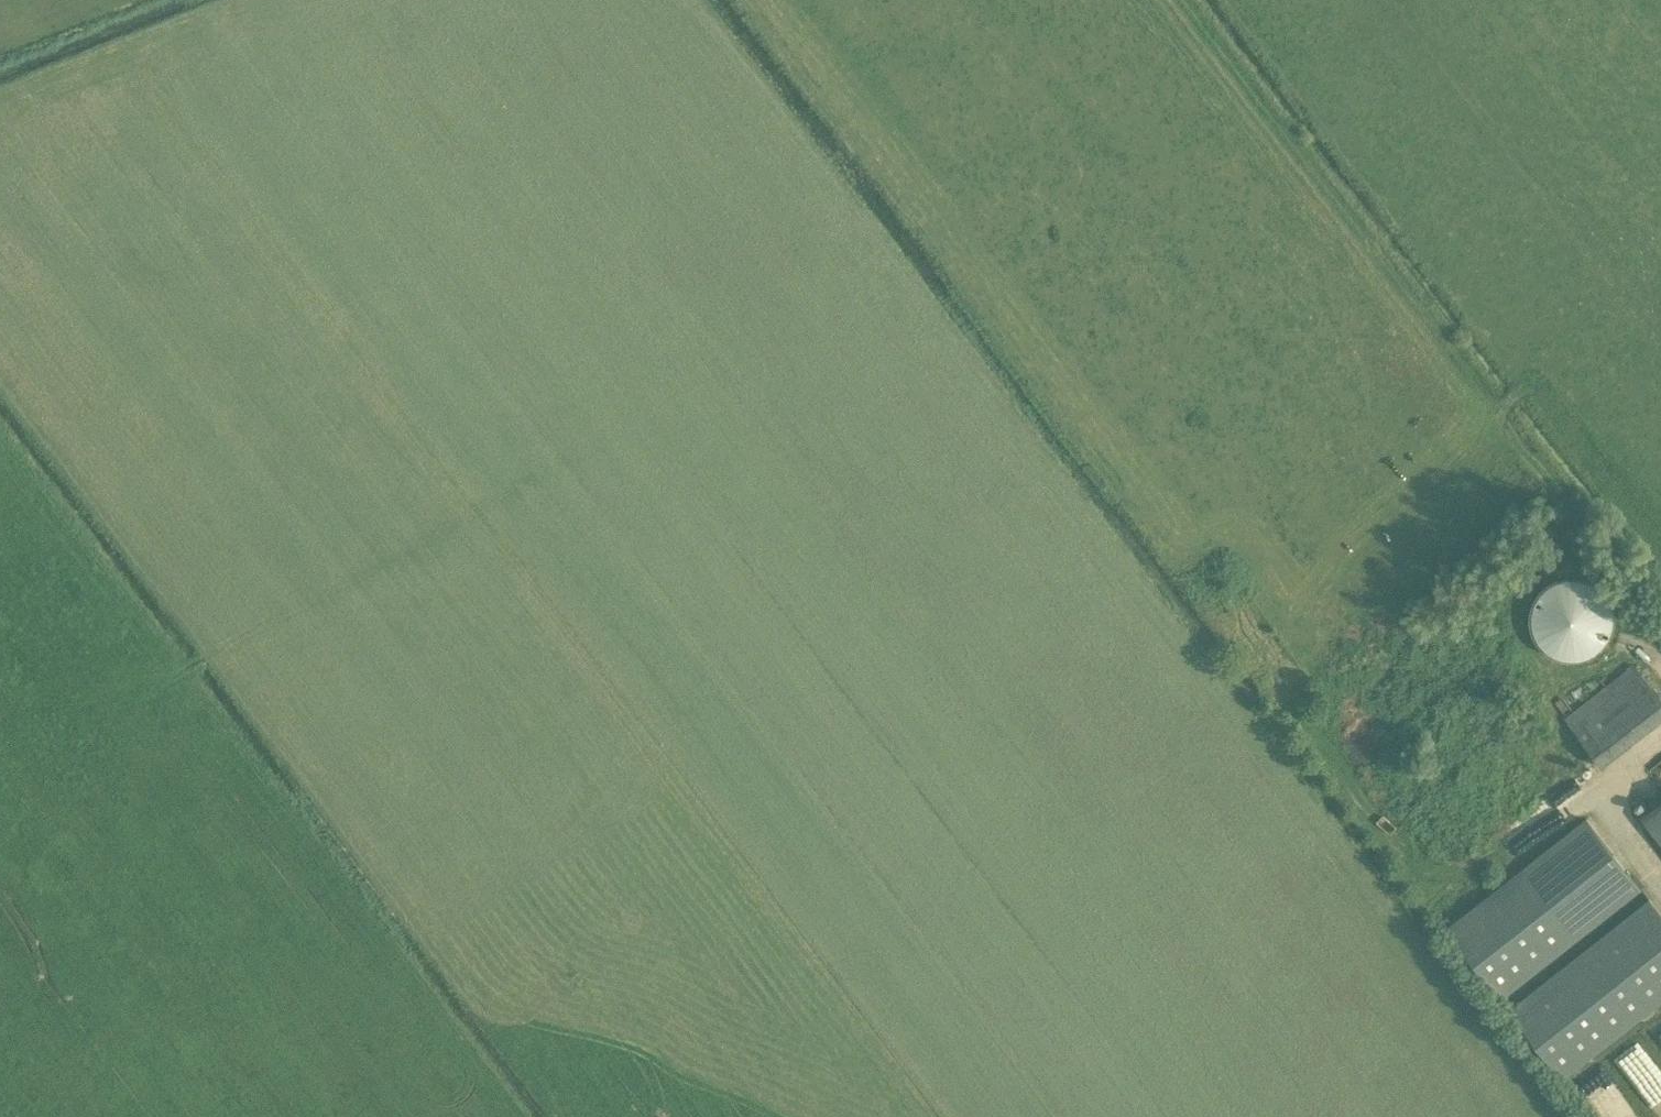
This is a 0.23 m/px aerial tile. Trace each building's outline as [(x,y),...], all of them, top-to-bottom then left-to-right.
[(1560,578),(1550,627),(1595,637),(1605,588),(1560,578)] [(1612,757),(1660,708),(1660,694),(1629,662),(1573,719),(1612,757)] [(1643,816),(1660,840),(1660,802),(1643,816)] [(1588,818),(1447,926),(1501,996),(1642,888),(1588,818)] [(1509,1006),(1563,1077),(1660,1002),(1660,913),(1650,899),(1509,1006)]
